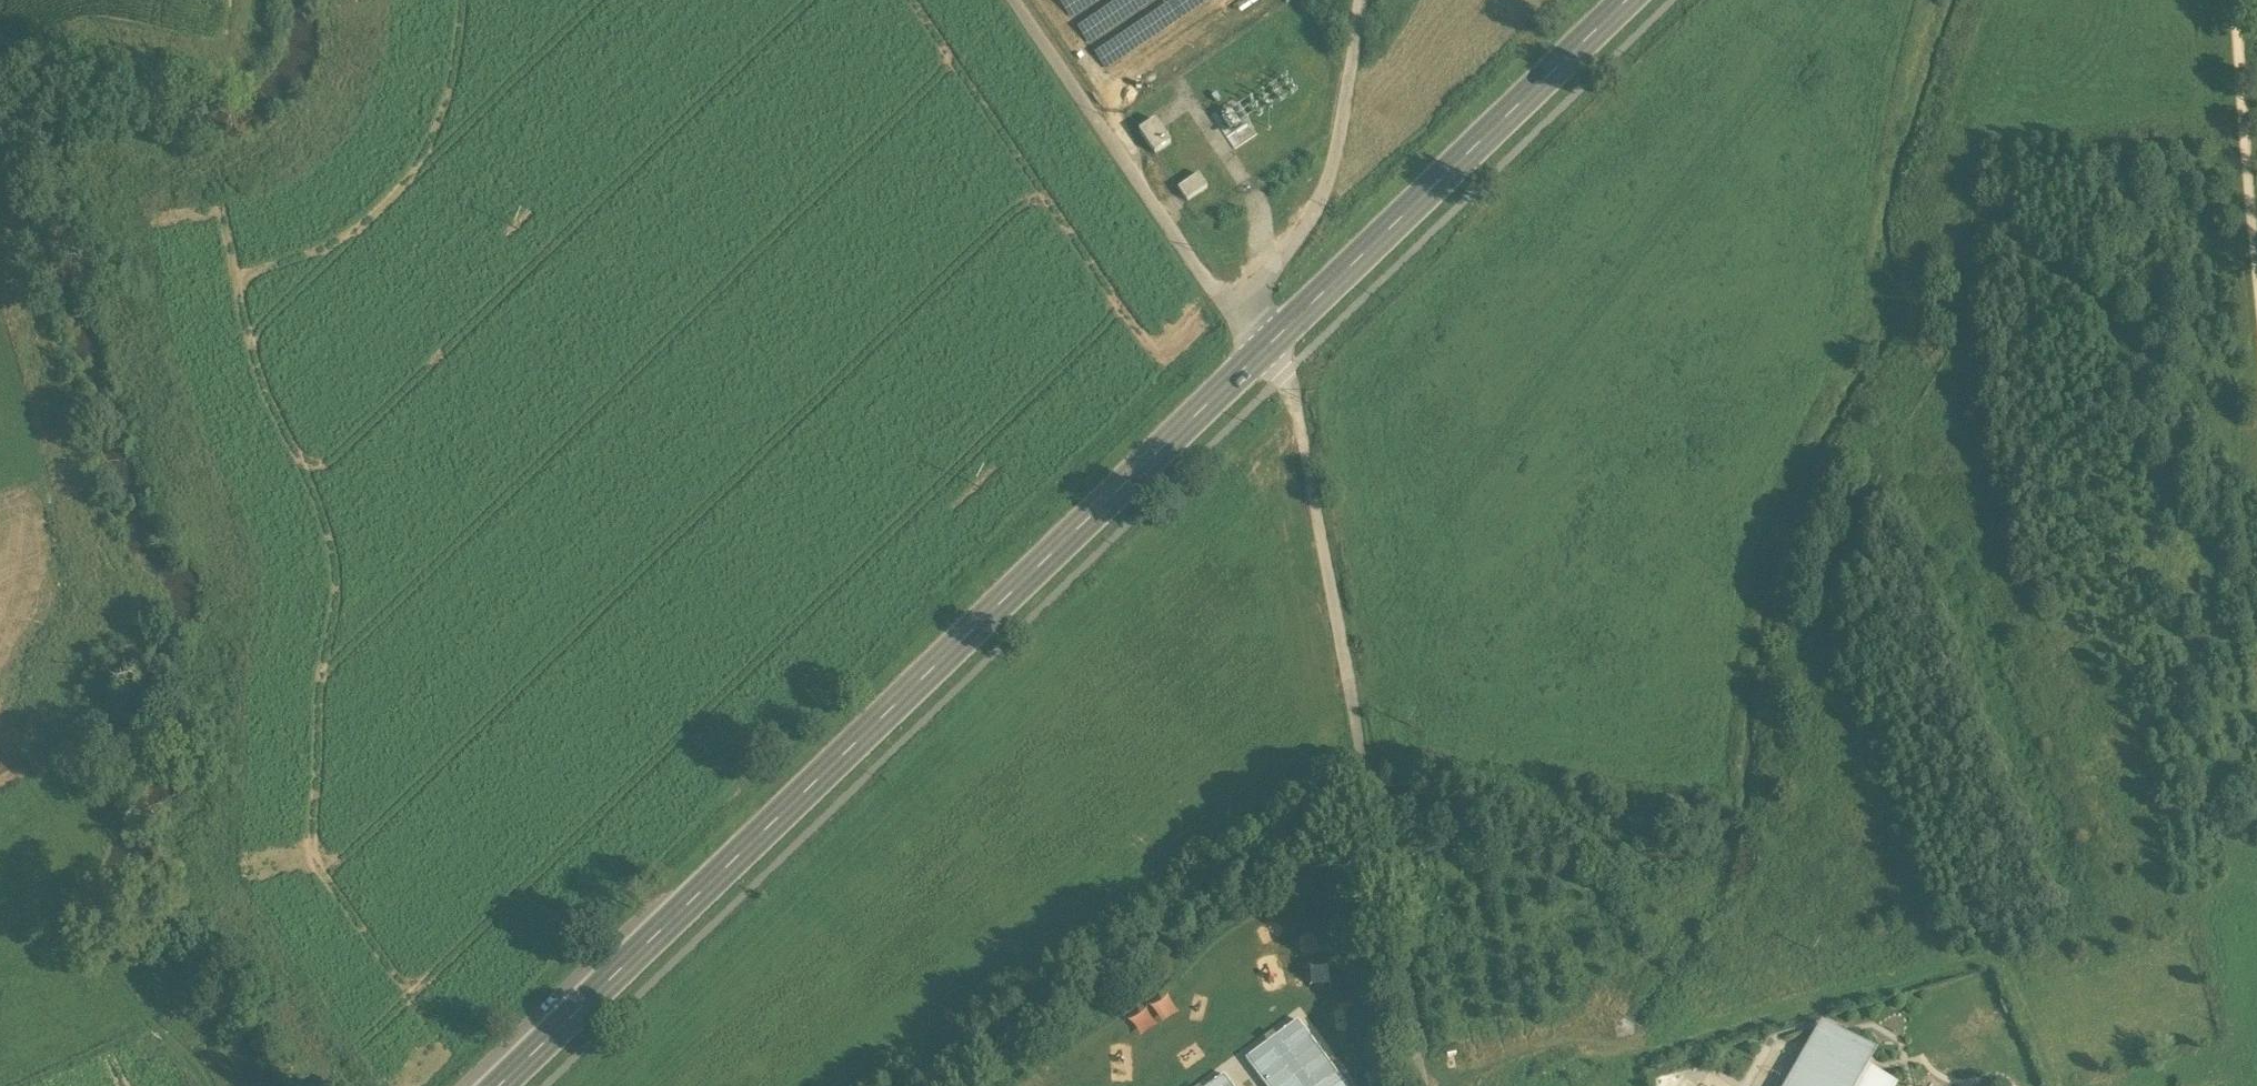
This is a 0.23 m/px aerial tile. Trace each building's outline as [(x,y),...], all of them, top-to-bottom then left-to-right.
[(1235,146),(1256,134),(1236,99),(1216,110),(1235,146)] [(1156,117),(1139,128),(1154,152),(1170,141),(1156,117)] [(1200,170),(1179,186),(1189,199),(1210,183),(1200,170)] [(1298,1022),(1247,1060),(1267,1085),(1345,1085),(1298,1022)] [(1792,1085),(1891,1085),(1892,1085),(1851,1062),(1859,1047),(1825,1028),(1792,1085)] [(1224,1074),(1207,1085),(1233,1085),(1224,1074)]
